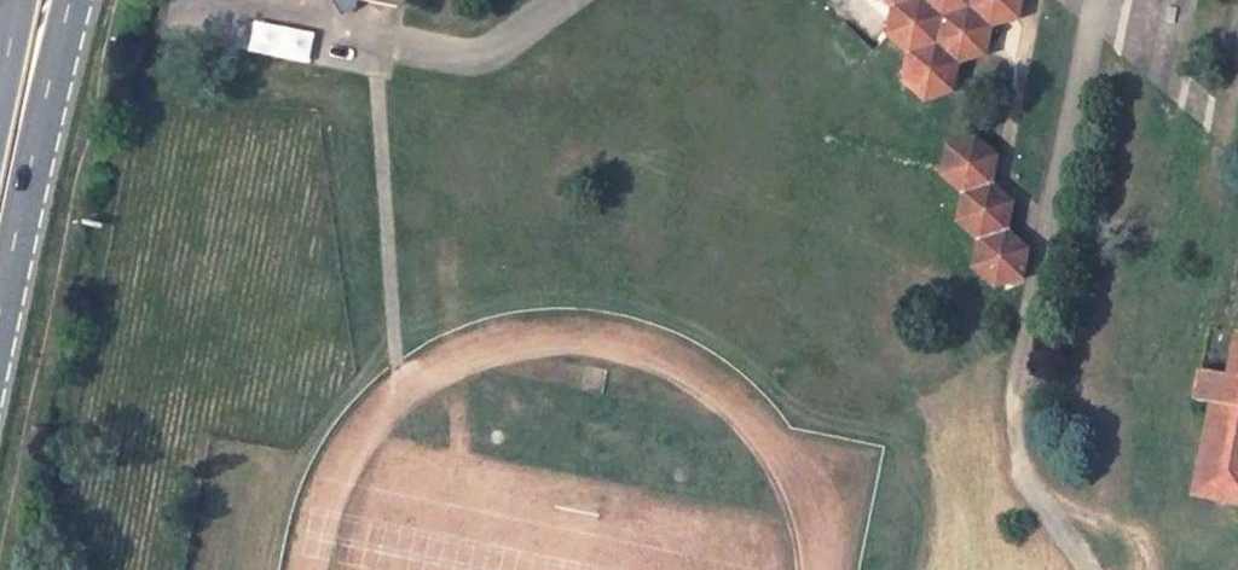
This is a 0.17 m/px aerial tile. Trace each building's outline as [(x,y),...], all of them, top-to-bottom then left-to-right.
[(893,7),(888,36),(908,54),(904,82),(925,101),(953,92),(958,66),(985,56),(991,27),(1018,18),(1022,0),(885,0),(893,7)] [(978,139),(947,150),(942,175),(963,195),(958,222),(977,241),(973,268),(994,287),(1023,278),(1029,251),(1006,231),(1012,203),(993,184),(994,174),(997,158),(978,139)] [(1237,332),(1228,376),(1203,371),(1196,401),(1213,404),(1194,494),(1237,503),(1237,332)]
